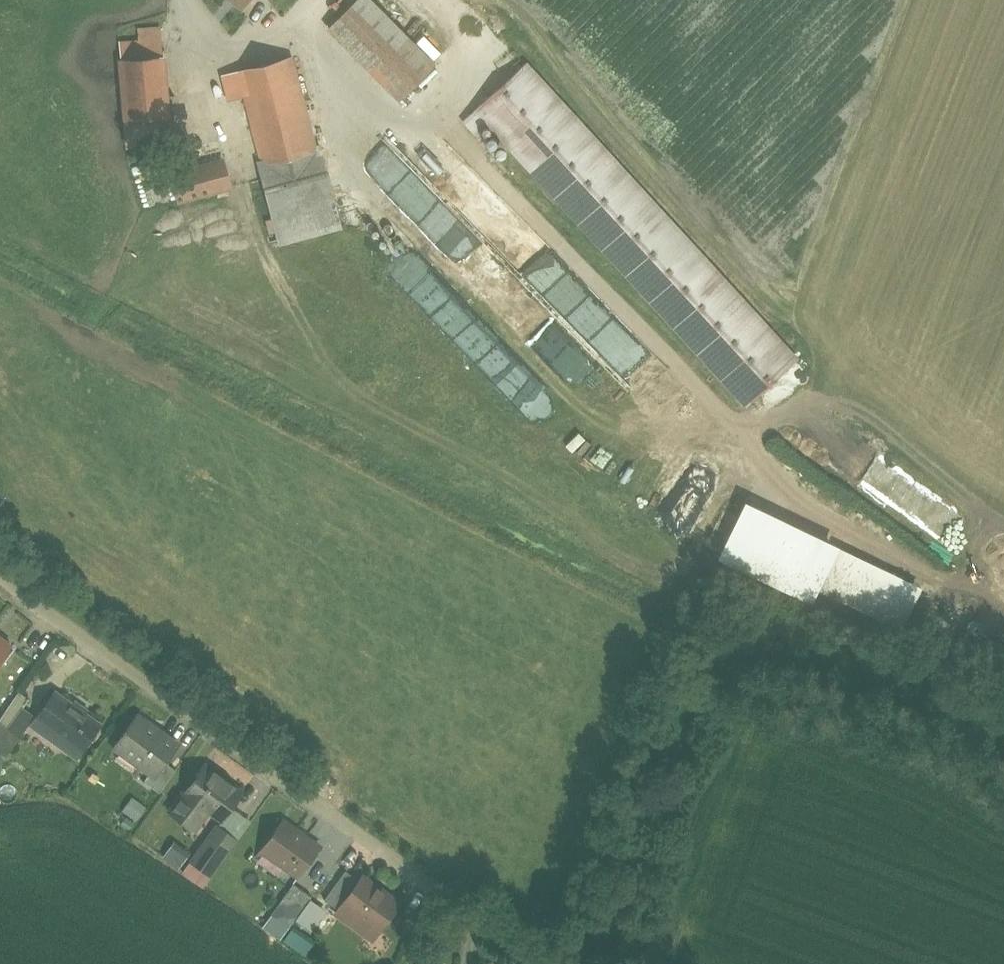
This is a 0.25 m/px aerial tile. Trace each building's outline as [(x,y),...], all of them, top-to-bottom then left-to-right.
[(329,17),(400,90),(421,69),(438,53),(387,0),(347,0),(329,17)] [(165,45),(167,15),(127,13),(125,48),(165,45)] [(125,48),(121,48),(127,125),(174,122),(167,44),(165,45),(125,48)] [(295,46),(242,59),(265,154),(319,141),(295,46)] [(659,191),(531,51),(468,108),(481,122),(490,113),(748,394),(801,346),(659,191)] [(438,53),(421,69),(428,76),(445,59),(438,53)] [(220,158),(163,175),(172,205),(229,188),(220,158)] [(327,160),(265,177),(282,236),(344,218),(327,160)] [(753,498),(742,493),(736,509),(719,549),(814,593),(830,552),(837,536),(753,498)] [(0,624),(0,657),(15,635),(0,624)] [(100,724),(56,693),(36,720),(56,734),(52,739),(77,756),(100,724)] [(138,715),(113,747),(154,778),(178,746),(138,715)] [(206,764),(171,813),(194,829),(206,811),(221,822),(244,791),(206,764)] [(130,796),(120,810),(135,821),(145,807),(130,796)] [(282,819),(260,852),(298,877),(320,844),(282,819)] [(238,841),(217,826),(192,861),(214,876),(238,841)] [(171,836),(162,847),(185,863),(193,852),(171,836)] [(362,872),(339,903),(377,930),(399,899),(373,880),(362,872)] [(317,886),(302,874),(286,896),(301,907),(317,886)] [(339,903),(322,890),(306,911),(324,924),(339,903)]
